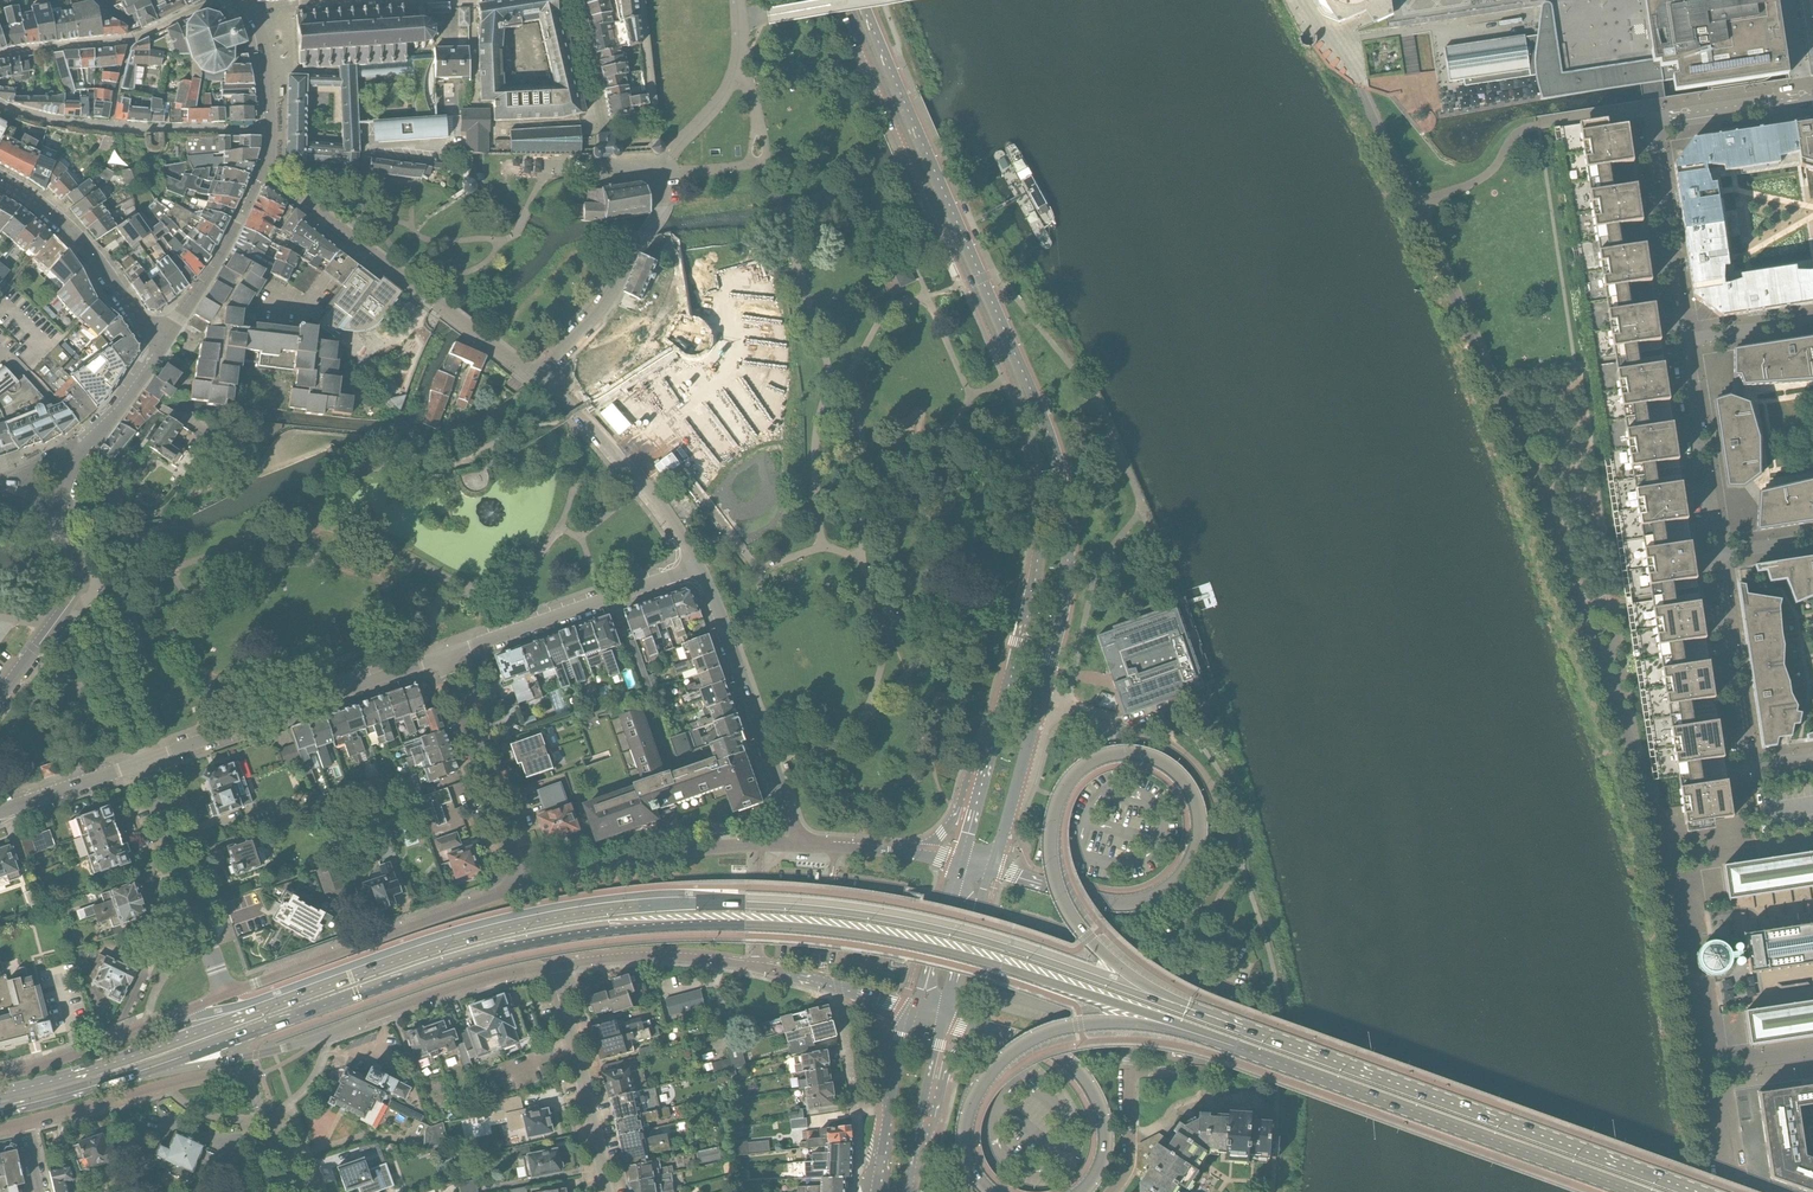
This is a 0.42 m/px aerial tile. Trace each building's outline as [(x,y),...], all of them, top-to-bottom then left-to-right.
[(121,4),(126,15),(129,17),(132,15),(134,20),(134,22),(139,22),(142,29),(151,25),(158,22),(152,9),(149,0),(131,0),(121,4)] [(152,9),(167,3),(165,0),(149,0),(152,9)] [(167,3),(152,9),(158,22),(187,7),(184,0),(183,0),(168,7),(167,3)] [(586,113),(562,10),(558,11),(556,0),(515,0),(478,6),(480,23),(478,46),(480,103),(493,102),(493,109),(494,122),(558,119),(586,113)] [(610,5),(609,0),(608,0),(581,0),(583,6),(586,11),(588,18),(590,27),(611,24),(612,23),(630,20),(627,0),(615,0),(615,4),(610,5)] [(630,20),(637,18),(638,18),(636,0),(627,0),(630,20)] [(1310,2),(1313,2),(1323,16),(1341,23),(1367,12),(1371,18),(1375,24),(1394,16),(1393,8),(1391,0),(1309,0),(1310,2)] [(1788,81),(1786,65),(1781,32),(1777,0),(1658,0),(1667,59),(1561,75),(1553,19),(1552,15),(1551,14),(1550,13),(1549,12),(1548,12),(1546,12),(1544,12),(1544,13),(1543,13),(1542,14),(1542,15),(1541,16),(1541,21),(1539,36),(1534,36),(1535,48),(1537,58),(1539,69),(1540,75),(1542,89),(1542,93),(1540,93),(1541,100),(1564,96),(1641,83),(1670,79),(1675,78),(1675,80),(1678,97),(1788,81)] [(103,36),(101,23),(99,9),(93,2),(72,6),(72,10),(78,39),(103,36)] [(428,4),(428,15),(450,14),(450,3),(428,4)] [(48,4),(41,5),(30,7),(31,12),(38,44),(39,43),(49,42),(56,41),(49,10),(48,4)] [(309,68),(344,67),(370,66),(407,63),(406,58),(407,58),(406,56),(406,47),(423,46),(431,43),(435,36),(434,28),(429,21),(422,20),(404,20),(404,17),(403,9),(404,9),(404,7),(403,7),(403,4),(401,4),(401,7),(400,7),(400,8),(391,9),(391,8),(390,8),(390,5),(388,5),(388,8),(387,8),(387,9),(379,10),(379,9),(378,9),(377,6),(375,6),(376,9),(375,9),(375,10),(366,11),(366,10),(365,10),(365,7),(363,7),(363,10),(362,10),(362,11),(353,12),(353,11),(352,11),(352,8),(350,8),(350,11),(349,11),(350,12),(341,13),(341,12),(340,12),(340,9),(338,9),(338,12),(337,12),(337,13),(328,14),(328,13),(327,13),(327,10),(325,10),(325,13),(324,13),(324,14),(316,14),(315,14),(314,11),(312,11),(313,14),(312,14),(312,15),(303,15),(302,15),(302,12),(300,12),(300,15),(299,15),(299,16),(296,16),(300,65),(303,65),(303,69),(309,68)] [(5,48),(26,45),(20,14),(18,6),(4,9),(8,27),(0,29),(5,48)] [(56,41),(67,40),(62,12),(61,7),(49,10),(56,41)] [(470,9),(459,9),(460,27),(470,27),(470,9)] [(67,40),(78,39),(72,10),(62,12),(67,40)] [(26,45),(38,44),(31,12),(20,14),(26,45)] [(232,57),(235,57),(235,48),(246,44),(238,22),(226,26),(218,16),(206,12),(193,17),(186,26),(186,28),(181,29),(178,24),(167,30),(177,56),(189,55),(192,62),(195,60),(201,70),(213,74),(225,71),(234,61),(232,57)] [(616,48),(621,48),(627,47),(641,45),(637,18),(630,20),(612,23),(611,24),(613,36),(616,48)] [(101,23),(103,36),(125,35),(127,27),(121,23),(112,19),(110,22),(101,23)] [(596,52),(616,48),(613,36),(611,24),(590,27),(593,39),(596,52)] [(1465,86),(1540,75),(1539,69),(1537,58),(1535,48),(1534,36),(1525,38),(1525,36),(1520,36),(1518,36),(1518,37),(1502,39),(1501,39),(1493,40),(1493,41),(1477,43),(1477,42),(1468,43),(1469,44),(1452,47),(1452,46),(1450,46),(1450,47),(1445,48),(1446,60),(1448,70),(1450,82),(1464,80),(1465,86)] [(125,70),(121,87),(130,89),(134,90),(136,72),(137,67),(141,68),(142,65),(150,65),(153,65),(161,66),(162,67),(165,54),(157,53),(149,51),(148,39),(136,44),(134,46),(131,49),(125,70)] [(113,69),(120,70),(127,46),(115,48),(116,66),(114,66),(113,69)] [(435,80),(470,78),(469,47),(434,48),(435,57),(435,60),(435,80)] [(107,68),(113,69),(114,66),(116,66),(115,48),(95,50),(95,69),(107,68)] [(598,62),(623,56),(621,48),(616,48),(596,52),(598,62)] [(95,71),(95,69),(95,50),(79,51),(81,70),(82,69),(87,69),(88,81),(95,81),(95,71)] [(77,70),(81,70),(79,51),(69,52),(66,52),(72,81),(79,80),(77,70)] [(76,93),(72,81),(66,52),(54,53),(56,62),(65,94),(73,93),(76,93)] [(28,66),(35,66),(35,64),(34,55),(24,57),(9,60),(12,75),(26,72),(28,72),(29,72),(28,66)] [(600,69),(626,64),(625,55),(623,56),(598,62),(600,69)] [(222,85),(254,85),(248,56),(235,57),(232,57),(234,61),(225,71),(213,74),(201,70),(202,81),(222,82),(222,85)] [(431,61),(432,61),(432,60),(435,60),(435,57),(407,58),(406,58),(407,63),(370,66),(344,67),(343,78),(289,76),(287,162),(305,162),(305,161),(342,164),(346,169),(353,170),(358,166),(358,159),(358,154),(361,154),(361,153),(360,153),(359,132),(362,132),(362,131),(362,124),(362,123),(359,123),(357,79),(371,78),(413,76),(416,119),(376,122),(377,144),(447,139),(446,117),(432,118),(432,116),(431,116),(431,115),(431,114),(430,114),(430,113),(430,112),(429,112),(429,111),(429,110),(428,110),(428,109),(428,108),(427,107),(427,106),(427,105),(426,104),(426,103),(426,102),(426,101),(425,100),(425,99),(425,98),(425,97),(425,96),(424,95),(424,94),(424,93),(424,92),(424,91),(424,90),(424,89),(424,88),(424,87),(424,86),(424,85),(424,84),(424,83),(424,82),(424,81),(425,81),(425,80),(425,79),(425,78),(425,77),(425,76),(426,76),(426,75),(426,74),(426,73),(426,72),(427,72),(427,71),(427,70),(427,69),(428,69),(428,68),(428,67),(429,66),(429,65),(430,64),(430,63),(431,62),(431,61)] [(3,79),(11,78),(12,83),(30,79),(28,72),(26,72),(12,75),(9,60),(0,61),(0,80),(3,79)] [(211,110),(204,110),(197,110),(202,81),(201,70),(195,60),(192,62),(192,79),(192,82),(183,81),(181,83),(180,83),(177,96),(163,93),(163,96),(158,95),(157,99),(165,102),(170,103),(169,118),(169,123),(182,123),(183,119),(188,119),(188,123),(211,123),(211,110)] [(603,79),(628,73),(626,64),(600,69),(603,79)] [(101,81),(116,83),(120,70),(113,69),(107,68),(106,73),(102,73),(101,81)] [(645,92),(644,84),(642,71),(628,73),(603,79),(604,90),(606,98),(633,94),(645,92)] [(94,90),(113,92),(113,93),(116,83),(101,81),(95,81),(88,81),(88,84),(90,84),(90,90),(94,90)] [(211,108),(223,108),(222,97),(223,97),(232,97),(255,97),(254,85),(222,85),(222,93),(204,94),(204,110),(211,110),(211,108)] [(13,105),(16,91),(16,89),(0,88),(0,99),(13,105)] [(88,103),(88,100),(88,90),(80,90),(80,102),(79,118),(88,118),(88,110),(88,103)] [(88,103),(111,103),(113,92),(94,90),(94,99),(88,100),(88,103)] [(63,116),(64,116),(65,94),(56,97),(30,97),(30,92),(16,91),(13,105),(51,115),(63,116)] [(633,107),(647,105),(645,92),(633,94),(634,99),(632,100),(633,107)] [(64,116),(79,118),(80,102),(72,102),(73,93),(65,94),(64,116)] [(115,120),(127,121),(133,95),(127,94),(119,94),(115,120)] [(648,111),(647,105),(633,107),(632,100),(634,99),(633,94),(606,98),(609,118),(648,111)] [(127,121),(150,123),(153,99),(142,97),(141,108),(137,107),(137,99),(135,99),(135,96),(133,95),(127,121)] [(223,108),(256,108),(255,97),(232,97),(232,103),(230,103),(230,100),(224,100),(223,97),(222,97),(223,108)] [(169,118),(164,118),(165,102),(157,99),(153,99),(150,123),(169,123),(169,118)] [(211,123),(224,123),(223,108),(211,108),(211,110),(211,123)] [(223,108),(224,123),(256,121),(256,108),(223,108)] [(484,155),(487,155),(511,155),(510,141),(495,141),(495,149),(489,149),(489,133),(490,133),(490,110),(461,109),(461,133),(466,133),(465,154),(472,154),(484,155)] [(88,110),(88,118),(93,118),(108,119),(109,111),(88,110)] [(3,138),(4,138),(8,127),(6,126),(10,118),(0,113),(0,142),(3,138)] [(1724,268),(1712,185),(1710,170),(1726,167),(1725,162),(1739,159),(1740,165),(1799,156),(1801,167),(1812,170),(1812,120),(1810,121),(1810,123),(1796,125),(1796,123),(1794,123),(1794,125),(1737,134),(1737,132),(1735,132),(1735,134),(1721,137),(1721,134),(1694,138),(1675,165),(1679,191),(1681,190),(1683,205),(1681,206),(1689,257),(1691,257),(1693,271),(1691,272),(1695,298),(1721,317),(1748,313),(1747,311),(1762,309),(1762,311),(1764,311),(1764,309),(1812,301),(1812,270),(1796,272),(1757,278),(1758,284),(1744,286),(1743,280),(1726,282),(1724,268)] [(1634,162),(1632,149),(1626,150),(1625,139),(1631,139),(1629,125),(1581,133),(1587,169),(1610,166),(1634,162)] [(510,141),(511,155),(518,155),(576,155),(581,156),(581,148),(580,126),(547,128),(510,131),(510,141)] [(14,145),(8,142),(10,139),(12,140),(16,130),(8,127),(4,138),(3,138),(0,142),(0,164),(3,166),(14,145)] [(592,148),(581,148),(581,156),(593,156),(594,158),(597,159),(599,158),(600,156),(600,153),(603,153),(603,155),(606,155),(609,155),(609,153),(611,153),(611,156),(613,158),(616,158),(617,158),(618,157),(619,156),(619,155),(619,154),(620,148),(614,148),(613,134),(608,135),(605,135),(602,135),(597,135),(597,148),(592,148)] [(620,148),(619,154),(653,152),(655,154),(659,155),(661,154),(662,152),(663,152),(663,150),(663,148),(660,144),(660,134),(656,138),(648,147),(620,148)] [(3,166),(14,171),(31,139),(24,135),(19,144),(21,145),(19,148),(14,145),(3,166)] [(114,138),(103,137),(98,150),(110,154),(111,150),(116,138),(114,138)] [(250,150),(259,150),(260,137),(250,137),(239,137),(188,138),(188,157),(240,152),(240,150),(250,150)] [(14,171),(29,180),(39,156),(31,153),(32,150),(34,151),(38,142),(31,139),(14,171)] [(995,154),(994,156),(994,158),(1041,249),(1043,250),(1045,251),(1047,251),(1049,250),(1050,248),(1051,247),(1052,245),(1051,243),(1050,241),(1045,230),(1049,228),(1053,230),(1055,231),(1055,229),(1055,218),(1026,161),(1015,144),(1013,143),(1010,142),(1007,144),(1005,147),(1006,150),(1007,155),(1006,155),(1003,151),(1001,151),(999,151),(997,152),(995,154)] [(45,191),(47,186),(55,164),(59,154),(43,147),(39,156),(29,180),(44,191),(45,191)] [(225,165),(254,165),(259,150),(250,150),(240,150),(240,152),(188,157),(189,162),(192,167),(195,173),(210,172),(210,168),(218,168),(216,172),(224,173),(225,165)] [(371,173),(387,175),(403,177),(421,180),(423,178),(428,181),(432,168),(432,167),(433,162),(412,160),(411,164),(405,164),(400,163),(401,158),(382,156),(382,160),(372,159),(369,173),(371,173)] [(68,197),(79,187),(66,172),(67,171),(67,170),(57,161),(55,164),(47,186),(62,201),(68,197)] [(209,178),(210,172),(195,173),(192,167),(189,162),(164,166),(165,172),(245,187),(249,177),(224,173),(216,172),(214,179),(209,178)] [(224,173),(249,177),(254,165),(225,165),(224,173)] [(97,174),(108,182),(118,174),(103,166),(97,174)] [(1613,189),(1610,166),(1587,169),(1590,192),(1613,189)] [(127,187),(145,180),(138,169),(124,171),(127,187)] [(209,196),(239,200),(245,187),(165,172),(167,191),(180,196),(182,197),(186,191),(196,192),(198,193),(198,194),(209,196)] [(68,197),(75,206),(98,190),(90,179),(89,180),(89,179),(79,187),(68,197)] [(475,192),(476,189),(476,185),(474,182),(472,180),(470,180),(463,179),(462,181),(462,182),(462,185),(463,186),(463,192),(465,194),(467,195),(470,195),(473,194),(475,192)] [(583,222),(604,223),(650,215),(645,187),(640,183),(601,189),(602,190),(588,190),(588,204),(584,204),(583,222)] [(1643,222),(1641,208),(1635,209),(1634,199),(1640,198),(1638,185),(1613,189),(1590,192),(1596,229),(1619,225),(1643,222)] [(284,210),(287,204),(267,188),(261,190),(258,198),(284,210)] [(79,219),(102,204),(106,201),(98,190),(75,206),(70,209),(79,219)] [(223,233),(230,219),(213,212),(196,207),(183,203),(185,198),(182,197),(180,196),(176,204),(223,233)] [(208,203),(234,210),(239,200),(209,196),(208,203)] [(131,199),(120,206),(128,219),(138,213),(134,197),(131,199)] [(1,232),(20,208),(3,198),(2,200),(1,200),(0,202),(0,234),(1,232)] [(230,219),(234,210),(208,203),(198,200),(198,202),(185,198),(183,203),(196,207),(213,212),(230,219)] [(287,204),(284,210),(258,198),(252,210),(279,222),(283,224),(294,209),(287,204)] [(166,214),(177,224),(180,219),(216,246),(223,233),(176,204),(165,199),(162,203),(157,199),(149,207),(159,220),(166,214)] [(79,219),(87,229),(109,214),(102,204),(79,219)] [(1,232),(13,242),(34,219),(20,208),(1,232)] [(292,235),(303,221),(305,217),(294,209),(283,224),(279,222),(276,229),(283,233),(284,231),(292,235)] [(294,236),(292,235),(284,231),(283,233),(276,229),(279,222),(252,210),(243,229),(286,252),(294,236)] [(169,231),(161,223),(150,231),(139,215),(138,215),(138,213),(128,219),(124,222),(115,227),(132,249),(139,244),(150,234),(153,237),(153,238),(156,241),(163,236),(169,231)] [(97,241),(115,227),(124,222),(120,217),(114,221),(109,214),(87,229),(97,241)] [(211,257),(177,224),(166,214),(159,220),(161,223),(169,231),(204,268),(211,257)] [(18,246),(26,252),(28,250),(46,228),(34,219),(13,242),(0,258),(0,282),(3,278),(9,271),(8,259),(18,246)] [(211,257),(216,246),(180,219),(177,224),(211,257)] [(286,252),(291,254),(297,245),(299,246),(310,226),(303,221),(292,235),(294,236),(286,252)] [(1622,248),(1619,225),(1596,229),(1600,252),(1622,248)] [(299,258),(309,263),(326,239),(319,234),(310,226),(299,246),(297,245),(291,254),(299,258)] [(28,250),(35,256),(53,235),(46,228),(28,250)] [(291,254),(286,252),(243,229),(237,241),(292,268),(295,269),(299,258),(291,254)] [(196,277),(204,268),(169,231),(163,236),(196,277)] [(189,287),(190,286),(167,257),(156,241),(153,238),(153,237),(150,234),(139,244),(140,246),(176,296),(189,287)] [(64,287),(81,269),(68,250),(53,235),(35,256),(34,257),(64,287)] [(190,286),(196,277),(163,236),(156,241),(167,257),(190,286)] [(326,239),(309,263),(308,265),(316,270),(322,259),(329,263),(328,263),(329,263),(339,251),(338,251),(339,250),(326,239)] [(287,282),(292,268),(237,241),(231,253),(231,254),(233,255),(265,272),(265,271),(287,282)] [(1652,281),(1650,268),(1644,269),(1643,259),(1649,258),(1647,245),(1622,248),(1600,252),(1605,288),(1628,285),(1652,281)] [(166,304),(176,296),(140,246),(118,263),(125,271),(135,263),(144,274),(150,282),(166,304)] [(332,278),(342,286),(358,265),(348,257),(347,258),(343,255),(339,251),(329,263),(323,271),(329,276),(332,278)] [(265,272),(233,255),(226,268),(223,267),(213,282),(215,283),(207,297),(206,298),(208,299),(206,301),(203,300),(194,315),(196,317),(192,324),(198,327),(200,325),(206,328),(205,345),(201,344),(199,361),(197,361),(195,379),(197,379),(196,382),(193,382),(191,399),(208,402),(208,405),(226,407),(227,401),(233,402),(235,389),(234,389),(235,386),(236,386),(238,369),(237,368),(237,367),(242,367),(243,360),(260,362),(259,366),(298,371),(296,388),(297,388),(297,390),(291,390),(289,408),(306,410),(306,414),(324,416),(325,410),(333,411),(333,413),(351,415),(354,397),(339,395),(341,378),(337,378),(339,361),(335,360),(337,343),(315,341),(317,328),(299,326),(299,330),(256,324),(255,329),(242,328),(244,310),(246,311),(254,296),(257,297),(266,282),(261,279),(265,272)] [(642,255),(620,306),(637,314),(643,300),(652,279),(655,280),(658,275),(654,274),(659,262),(642,255)] [(131,285),(137,280),(144,274),(135,263),(125,271),(123,273),(131,285)] [(380,320),(381,319),(402,292),(383,277),(379,281),(358,265),(342,286),(326,308),(329,311),(319,324),(333,335),(338,329),(354,331),(356,331),(360,331),(362,331),(363,330),(365,330),(369,328),(372,327),(374,326),(375,324),(377,323),(378,322),(380,320)] [(898,277),(910,272),(908,267),(897,272),(898,277)] [(67,310),(77,320),(97,300),(88,283),(81,269),(64,287),(57,295),(65,306),(67,310)] [(0,282),(0,294),(9,283),(3,278),(0,282)] [(156,311),(166,304),(150,282),(143,287),(137,280),(131,285),(149,310),(156,311)] [(1631,308),(1628,285),(1605,288),(1609,311),(1631,308)] [(104,308),(97,300),(77,320),(84,325),(81,327),(97,339),(101,334),(104,331),(118,316),(105,306),(104,308)] [(1661,341),(1659,328),(1653,329),(1652,318),(1658,317),(1656,304),(1631,308),(1609,311),(1614,348),(1636,345),(1661,341)] [(118,316),(104,331),(106,332),(112,340),(120,335),(123,339),(113,346),(111,343),(109,344),(111,347),(127,368),(138,353),(139,345),(131,333),(118,316)] [(1735,351),(1735,377),(1741,376),(1744,386),(1812,381),(1812,339),(1735,351)] [(431,394),(430,395),(430,397),(429,402),(427,416),(423,424),(436,428),(453,384),(455,379),(456,379),(455,381),(463,384),(458,399),(468,402),(480,372),(486,357),(455,343),(440,372),(438,371),(430,390),(431,391),(431,394)] [(60,349),(75,362),(78,358),(64,344),(60,349)] [(65,372),(75,362),(60,349),(58,347),(59,346),(58,345),(32,371),(62,403),(61,403),(80,423),(96,409),(69,377),(65,372)] [(1638,357),(1636,345),(1614,348),(1616,360),(1618,371),(1640,367),(1638,357)] [(127,368),(111,347),(69,377),(96,409),(107,400),(127,368)] [(171,399),(176,391),(182,382),(179,380),(182,375),(167,364),(166,365),(167,365),(157,378),(155,376),(144,391),(155,398),(160,402),(165,395),(171,399)] [(1670,400),(1668,387),(1662,388),(1661,378),(1667,377),(1665,364),(1640,367),(1618,371),(1623,407),(1645,404),(1670,400)] [(80,423),(61,403),(53,407),(25,376),(19,381),(5,367),(0,370),(0,411),(2,414),(12,444),(13,443),(18,449),(44,440),(46,443),(64,432),(70,433),(78,422),(79,424),(80,423)] [(133,406),(147,421),(158,409),(151,403),(153,400),(155,398),(144,391),(143,393),(133,406)] [(389,398),(400,409),(402,406),(408,395),(406,395),(405,395),(389,398)] [(1728,487),(1744,487),(1760,475),(1760,439),(1749,404),(1730,397),(1715,402),(1728,487)] [(1649,427),(1645,404),(1623,407),(1627,430),(1649,427)] [(136,432),(147,421),(133,406),(120,424),(136,432)] [(12,444),(2,414),(0,415),(0,448),(12,444)] [(169,416),(148,446),(162,455),(173,462),(174,460),(195,473),(204,460),(173,440),(183,425),(169,416)] [(1679,460),(1677,447),(1671,448),(1670,437),(1676,436),(1674,423),(1649,427),(1627,430),(1632,467),(1654,464),(1679,460)] [(111,436),(125,446),(136,432),(120,424),(111,436)] [(125,446),(111,436),(100,452),(113,460),(125,446)] [(1658,487),(1654,464),(1632,467),(1636,490),(1658,487)] [(1760,493),(1758,531),(1812,522),(1812,481),(1760,493)] [(1688,519),(1686,506),(1680,507),(1679,497),(1685,496),(1683,483),(1658,487),(1636,490),(1641,526),(1663,523),(1688,519)] [(1667,546),(1663,523),(1641,526),(1645,549),(1667,546)] [(1697,579),(1695,566),(1689,567),(1688,556),(1694,555),(1692,542),(1667,546),(1645,549),(1651,586),(1672,583),(1697,579)] [(1765,565),(1755,566),(1758,573),(1767,571),(1768,576),(1784,581),(1796,604),(1812,597),(1812,557),(1765,565)] [(1674,595),(1672,583),(1651,586),(1652,598),(1654,609),(1675,606),(1674,595)] [(1776,746),(1779,739),(1792,737),(1794,725),(1800,725),(1802,713),(1797,712),(1798,707),(1791,694),(1790,683),(1784,666),(1784,646),(1782,635),(1780,608),(1782,600),(1747,595),(1746,587),(1739,588),(1752,671),(1763,748),(1776,746)] [(673,595),(685,628),(705,621),(702,613),(693,592),(688,590),(673,595)] [(679,638),(687,635),(685,628),(673,595),(658,600),(668,628),(675,626),(679,638)] [(660,631),(668,628),(658,600),(643,605),(657,646),(665,643),(660,631)] [(1707,638),(1705,625),(1699,626),(1697,616),(1703,615),(1701,602),(1675,606),(1654,609),(1660,646),(1681,642),(1707,638)] [(660,654),(657,646),(643,605),(626,611),(634,637),(636,640),(636,641),(637,640),(646,638),(647,639),(645,640),(651,657),(660,654)] [(1181,696),(1197,690),(1205,687),(1177,608),(1098,636),(1126,715),(1150,707),(1168,700),(1169,704),(1182,700),(1181,696)] [(593,623),(606,665),(611,677),(621,674),(612,650),(621,647),(611,617),(593,623)] [(592,670),(606,665),(593,623),(577,628),(586,655),(592,670)] [(579,657),(586,655),(577,628),(561,634),(570,661),(571,662),(578,684),(587,681),(579,657)] [(545,639),(558,675),(563,689),(572,686),(563,663),(570,661),(561,634),(545,639)] [(686,662),(716,652),(710,635),(683,645),(686,653),(682,654),(686,662)] [(546,679),(558,675),(545,639),(523,647),(531,672),(526,674),(532,690),(541,687),(538,680),(536,674),(543,672),(546,679)] [(650,676),(637,640),(636,641),(636,640),(630,642),(649,693),(655,690),(650,676)] [(1684,665),(1681,642),(1660,646),(1663,669),(1684,665)] [(506,682),(519,678),(527,701),(535,698),(532,690),(526,674),(531,672),(523,647),(497,656),(506,682)] [(696,668),(699,674),(721,666),(716,652),(686,662),(674,666),(677,675),(696,668)] [(1716,698),(1714,685),(1708,686),(1706,675),(1712,674),(1710,661),(1684,665),(1663,669),(1669,705),(1690,702),(1716,698)] [(681,689),(684,696),(726,680),(721,666),(699,674),(694,676),(697,683),(681,689)] [(700,712),(732,699),(726,680),(684,696),(682,697),(685,706),(697,702),(700,712)] [(424,711),(435,707),(434,702),(429,703),(427,696),(421,698),(416,685),(401,690),(412,722),(416,721),(426,716),(424,711)] [(558,716),(568,712),(560,689),(549,693),(558,716)] [(416,733),(412,722),(401,690),(386,695),(395,721),(402,718),(408,736),(416,733)] [(396,723),(395,721),(386,695),(371,700),(386,743),(394,740),(389,726),(396,723)] [(505,708),(519,704),(516,695),(503,700),(505,708)] [(699,729),(715,723),(738,714),(733,699),(732,699),(700,712),(698,713),(700,721),(691,724),(693,731),(699,729)] [(379,745),(386,743),(371,700),(357,705),(367,735),(375,732),(377,738),(379,745)] [(1693,725),(1690,702),(1669,705),(1672,728),(1693,725)] [(341,711),(358,760),(360,765),(364,763),(363,759),(367,757),(360,738),(368,736),(367,735),(357,705),(341,711)] [(431,734),(443,729),(435,707),(424,711),(426,716),(416,721),(419,728),(427,725),(431,734)] [(637,788),(618,795),(587,806),(599,840),(631,829),(659,819),(657,811),(677,804),(702,795),(725,787),(727,786),(736,812),(763,802),(751,769),(747,755),(745,752),(716,763),(715,758),(692,766),(674,773),(673,771),(665,774),(644,716),(647,715),(645,709),(642,710),(622,717),(644,781),(636,784),(637,788)] [(354,761),(358,760),(341,711),(324,716),(333,742),(335,747),(344,744),(349,758),(353,756),(354,761)] [(677,757),(711,745),(745,732),(738,714),(715,723),(717,732),(710,734),(710,735),(702,738),(699,729),(693,731),(690,732),(666,739),(672,757),(677,757)] [(307,722),(322,768),(323,769),(332,766),(325,745),(333,742),(324,716),(307,722)] [(1725,757),(1723,744),(1717,745),(1715,735),(1721,734),(1719,721),(1693,725),(1672,728),(1678,765),(1699,761),(1725,757)] [(313,772),(322,768),(307,722),(290,729),(295,744),(300,760),(304,771),(309,785),(317,783),(313,772)] [(406,759),(448,744),(443,729),(431,734),(420,738),(414,740),(416,747),(409,749),(410,750),(403,752),(406,759)] [(715,758),(745,748),(743,742),(748,741),(745,732),(711,745),(715,758)] [(522,739),(510,743),(514,755),(516,754),(519,762),(552,751),(552,750),(548,738),(544,740),(542,735),(523,742),(522,739)] [(300,760),(295,744),(279,750),(285,765),(300,760)] [(423,769),(453,759),(448,744),(406,759),(408,767),(415,765),(422,763),(423,769)] [(552,751),(519,762),(520,765),(523,764),(528,778),(554,769),(553,765),(557,763),(553,753),(552,751)] [(453,759),(423,769),(425,774),(419,776),(422,787),(429,785),(429,784),(442,779),(441,777),(458,771),(453,759)] [(1702,784),(1699,761),(1678,765),(1681,788),(1702,784)] [(210,792),(245,780),(239,762),(212,771),(212,772),(206,769),(201,777),(206,779),(210,792)] [(51,765),(42,768),(45,778),(55,774),(51,765)] [(245,780),(210,792),(214,803),(209,805),(213,817),(253,803),(245,780)] [(1734,817),(1732,804),(1726,805),(1724,794),(1730,794),(1728,780),(1702,784),(1681,788),(1687,824),(1708,821),(1734,817)] [(567,794),(566,795),(562,782),(544,789),(538,791),(545,811),(547,810),(548,814),(540,817),(548,841),(549,840),(549,841),(580,829),(571,804),(567,794)] [(431,809),(437,827),(447,823),(441,806),(452,802),(447,788),(415,799),(420,813),(431,809)] [(82,837),(115,826),(112,817),(113,817),(109,807),(76,819),(82,837)] [(89,857),(122,846),(115,826),(82,837),(89,857)] [(48,849),(55,846),(50,832),(43,835),(48,849)] [(459,851),(458,847),(461,846),(456,833),(435,841),(440,853),(447,850),(448,855),(447,855),(456,878),(479,870),(470,847),(459,851)] [(35,853),(48,849),(43,835),(30,839),(35,853)] [(263,847),(259,837),(228,848),(233,863),(231,864),(235,876),(262,867),(257,850),(263,847)] [(383,861),(396,856),(390,838),(372,845),(377,858),(382,856),(383,861)] [(27,856),(35,853),(30,839),(22,842),(27,856)] [(0,850),(0,884),(20,877),(18,872),(19,871),(16,861),(17,861),(12,847),(9,848),(9,846),(0,850)] [(122,846),(89,857),(95,874),(129,862),(125,853),(124,853),(122,846)] [(1724,866),(1729,900),(1812,887),(1812,852),(1724,866)] [(325,895),(346,887),(337,862),(316,870),(325,895)] [(362,886),(356,888),(361,903),(368,900),(373,912),(394,904),(391,895),(399,892),(388,862),(378,866),(382,877),(361,884),(362,886)] [(734,880),(725,880),(725,891),(734,891),(734,880)] [(89,917),(96,914),(141,898),(136,882),(102,894),(105,902),(85,908),(89,917)] [(284,890),(278,901),(282,903),(272,919),(314,942),(323,926),(326,928),(332,917),(330,916),(333,912),(289,887),(287,892),(284,890)] [(141,898),(96,914),(99,923),(111,918),(114,927),(116,933),(123,924),(147,916),(141,898)] [(1731,954),(1730,951),(1728,948),(1726,946),(1723,944),(1720,942),(1717,942),(1713,942),(1710,942),(1709,943),(1706,944),(1704,946),(1701,948),(1700,951),(1698,954),(1698,957),(1698,961),(1698,964),(1700,967),(1701,969),(1703,972),(1706,974),(1709,975),(1712,976),(1715,976),(1718,976),(1721,975),(1724,974),(1726,972),(1729,969),(1730,967),(1731,964),(1732,962),(1732,959),(1738,958),(1738,959),(1738,960),(1737,961),(1737,962),(1737,963),(1738,964),(1738,965),(1739,965),(1740,966),(1741,966),(1742,966),(1743,965),(1744,964),(1744,963),(1744,962),(1744,961),(1744,960),(1743,959),(1742,958),(1748,957),(1750,971),(1750,973),(1752,973),(1751,971),(1759,970),(1760,972),(1761,972),(1761,970),(1769,968),(1769,971),(1770,970),(1770,968),(1778,967),(1778,969),(1780,969),(1779,967),(1787,966),(1788,968),(1789,968),(1789,965),(1797,964),(1797,966),(1798,966),(1798,964),(1806,963),(1806,965),(1808,965),(1807,963),(1812,962),(1812,924),(1811,924),(1811,922),(1810,922),(1810,924),(1802,926),(1802,924),(1800,924),(1801,926),(1792,927),(1792,925),(1791,925),(1791,927),(1783,929),(1783,926),(1781,927),(1782,929),(1774,930),(1773,928),(1772,928),(1772,930),(1764,931),(1764,929),(1763,929),(1763,932),(1755,933),(1755,931),(1753,931),(1754,933),(1746,934),(1745,932),(1744,932),(1744,934),(1747,951),(1741,952),(1741,951),(1742,950),(1742,949),(1742,948),(1742,947),(1742,946),(1741,945),(1740,945),(1739,944),(1738,944),(1737,945),(1736,945),(1736,946),(1735,946),(1735,947),(1735,948),(1735,949),(1735,950),(1736,950),(1736,951),(1737,951),(1737,952),(1731,954)] [(134,972),(99,955),(89,975),(80,978),(84,989),(93,986),(93,985),(108,992),(107,996),(119,1002),(124,992),(123,991),(127,983),(129,983),(134,972)] [(29,1041),(28,1038),(38,1035),(39,1039),(53,1035),(50,1021),(49,1022),(40,986),(34,987),(32,978),(28,978),(25,967),(17,969),(19,976),(17,976),(17,979),(8,982),(6,975),(0,976),(0,1048),(29,1041)] [(596,1014),(613,1009),(614,1013),(635,1007),(631,994),(636,992),(631,975),(613,980),(616,989),(590,997),(596,1014)] [(984,995),(996,999),(999,988),(987,985),(984,995)] [(708,1013),(706,1006),(702,990),(666,1000),(670,1016),(696,1009),(697,1016),(708,1013)] [(464,1043),(470,1059),(475,1057),(476,1059),(491,1053),(490,1052),(499,1049),(499,1050),(519,1043),(519,1042),(529,1038),(518,1007),(514,1008),(509,994),(471,1007),(477,1026),(460,1032),(464,1043)] [(1746,1010),(1751,1045),(1812,1036),(1812,1000),(1746,1010)] [(781,1037),(834,1021),(829,1006),(822,1008),(822,1007),(782,1018),(787,1034),(780,1036),(781,1037)] [(782,1017),(765,1021),(768,1033),(785,1028),(782,1017)] [(597,1044),(650,1029),(650,1028),(652,1027),(650,1020),(627,1026),(625,1019),(620,1020),(606,1024),(593,1028),(597,1044)] [(470,1059),(464,1043),(457,1045),(456,1041),(458,1040),(454,1029),(452,1029),(449,1021),(428,1028),(428,1026),(427,1027),(437,1056),(457,1048),(464,1066),(471,1063),(470,1059)] [(834,1021),(781,1037),(783,1044),(789,1042),(805,1038),(807,1044),(838,1036),(834,1021)] [(433,1057),(437,1056),(427,1027),(416,1030),(416,1029),(411,1030),(413,1038),(412,1039),(415,1046),(413,1047),(415,1052),(405,1055),(414,1079),(421,1076),(418,1066),(420,1065),(418,1061),(427,1058),(430,1065),(435,1063),(433,1057)] [(650,1029),(597,1044),(602,1060),(635,1051),(633,1043),(653,1038),(650,1029)] [(655,1053),(654,1045),(638,1049),(640,1057),(655,1053)] [(736,1068),(746,1065),(741,1046),(728,1049),(731,1060),(733,1069),(736,1068)] [(800,1073),(830,1068),(829,1064),(830,1064),(828,1051),(802,1055),(802,1056),(794,1058),(797,1074),(800,1073)] [(644,1069),(639,1070),(636,1057),(604,1066),(612,1098),(643,1091),(649,1089),(644,1069)] [(728,1070),(733,1069),(731,1060),(724,1062),(726,1071),(728,1071),(728,1070)] [(339,1082),(341,1083),(381,1103),(387,1091),(404,1100),(410,1088),(380,1073),(370,1068),(365,1078),(345,1069),(339,1082)] [(800,1089),(833,1084),(833,1082),(832,1083),(830,1068),(800,1073),(802,1080),(799,1081),(800,1089)] [(381,1103),(341,1083),(333,1099),(330,1098),(327,1103),(333,1106),(334,1104),(362,1117),(360,1120),(372,1126),(384,1104),(381,1103)] [(833,1084),(800,1089),(800,1090),(806,1089),(807,1098),(806,1098),(808,1109),(835,1105),(834,1097),(835,1096),(833,1084)] [(1809,1084),(1796,1086),(1792,1087),(1779,1089),(1775,1089),(1763,1091),(1758,1092),(1759,1096),(1761,1109),(1762,1113),(1762,1117),(1763,1121),(1766,1143),(1767,1147),(1767,1151),(1768,1155),(1770,1168),(1771,1178),(1775,1180),(1787,1184),(1791,1185),(1795,1187),(1799,1188),(1809,1191),(1812,1191),(1812,1158),(1806,1155),(1805,1152),(1804,1141),(1803,1137),(1801,1124),(1801,1120),(1799,1110),(1799,1106),(1812,1104),(1812,1084),(1809,1084)] [(617,1120),(648,1112),(646,1104),(647,1104),(645,1096),(643,1091),(612,1098),(617,1120)] [(523,1110),(520,1097),(520,1096),(486,1104),(487,1114),(489,1113),(491,1122),(506,1118),(509,1132),(524,1128),(526,1138),(551,1132),(549,1120),(550,1117),(549,1113),(547,1113),(546,1109),(539,1111),(538,1106),(523,1110)] [(621,1137),(650,1129),(649,1122),(672,1116),(669,1108),(648,1112),(617,1120),(621,1137)] [(804,1118),(805,1118),(803,1109),(789,1111),(789,1114),(787,1115),(788,1120),(791,1120),(804,1118)] [(1181,1185),(1188,1189),(1200,1170),(1197,1168),(1209,1151),(1228,1153),(1227,1160),(1250,1162),(1250,1154),(1269,1156),(1275,1157),(1279,1157),(1281,1137),(1276,1136),(1272,1136),(1273,1121),(1253,1119),(1253,1112),(1231,1111),(1230,1118),(1212,1116),(1212,1113),(1201,1112),(1200,1119),(1189,1124),(1188,1121),(1184,1124),(1181,1122),(1175,1131),(1178,1133),(1167,1149),(1158,1143),(1146,1162),(1152,1166),(1141,1183),(1141,1191),(1177,1191),(1181,1185)] [(804,1118),(791,1120),(792,1129),(808,1128),(807,1118),(804,1118)] [(829,1146),(854,1143),(852,1126),(851,1126),(849,1124),(847,1123),(845,1123),(844,1123),(842,1125),(841,1126),(828,1128),(820,1129),(821,1138),(807,1139),(807,1142),(800,1143),(800,1149),(808,1148),(829,1146)] [(432,1147),(445,1143),(439,1124),(431,1127),(428,1125),(425,1131),(424,1147),(432,1147)] [(623,1152),(670,1141),(668,1134),(652,1137),(650,1129),(621,1137),(623,1152)] [(155,1155),(163,1158),(162,1160),(163,1160),(160,1166),(169,1171),(168,1174),(187,1183),(204,1145),(175,1133),(168,1148),(160,1144),(155,1155)] [(72,1146),(80,1171),(89,1168),(89,1169),(91,1169),(93,1170),(95,1171),(97,1171),(99,1169),(100,1168),(101,1167),(102,1167),(118,1161),(120,1160),(121,1159),(121,1157),(120,1155),(118,1154),(116,1154),(113,1142),(106,1144),(102,1134),(78,1143),(79,1144),(72,1146)] [(627,1167),(656,1160),(655,1153),(671,1149),(670,1141),(623,1152),(627,1167)] [(732,1156),(749,1155),(748,1141),(733,1143),(732,1156)] [(806,1162),(853,1161),(854,1143),(829,1146),(829,1153),(813,1153),(807,1153),(805,1154),(806,1162)] [(8,1191),(24,1191),(23,1183),(21,1176),(18,1162),(16,1151),(14,1151),(13,1148),(11,1146),(6,1147),(5,1150),(5,1153),(1,1154),(8,1191)] [(527,1178),(530,1177),(560,1171),(560,1170),(562,1168),(563,1166),(562,1163),(561,1162),(558,1161),(556,1150),(530,1155),(529,1146),(515,1148),(517,1158),(518,1158),(520,1167),(524,1166),(527,1178)] [(698,1165),(717,1161),(715,1151),(696,1155),(698,1165)] [(1,1154),(0,1154),(0,1188),(1,1191),(8,1191),(1,1154)] [(346,1191),(377,1181),(370,1162),(365,1164),(364,1160),(364,1159),(364,1158),(338,1167),(346,1191)] [(629,1183),(656,1177),(661,1176),(661,1175),(675,1173),(673,1166),(661,1168),(660,1160),(656,1160),(627,1167),(629,1183)] [(819,1177),(846,1177),(852,1177),(853,1161),(806,1162),(798,1163),(799,1171),(806,1171),(819,1170),(819,1177)] [(49,1171),(54,1191),(69,1191),(66,1182),(73,1180),(70,1166),(49,1171)] [(675,1189),(683,1188),(682,1181),(662,1183),(662,1185),(657,1186),(656,1177),(629,1183),(631,1191),(657,1191),(675,1189)] [(846,1177),(819,1177),(812,1178),(812,1186),(804,1187),(798,1187),(798,1191),(846,1191),(846,1177)] [(475,1180),(459,1183),(460,1191),(478,1191),(475,1180)]
